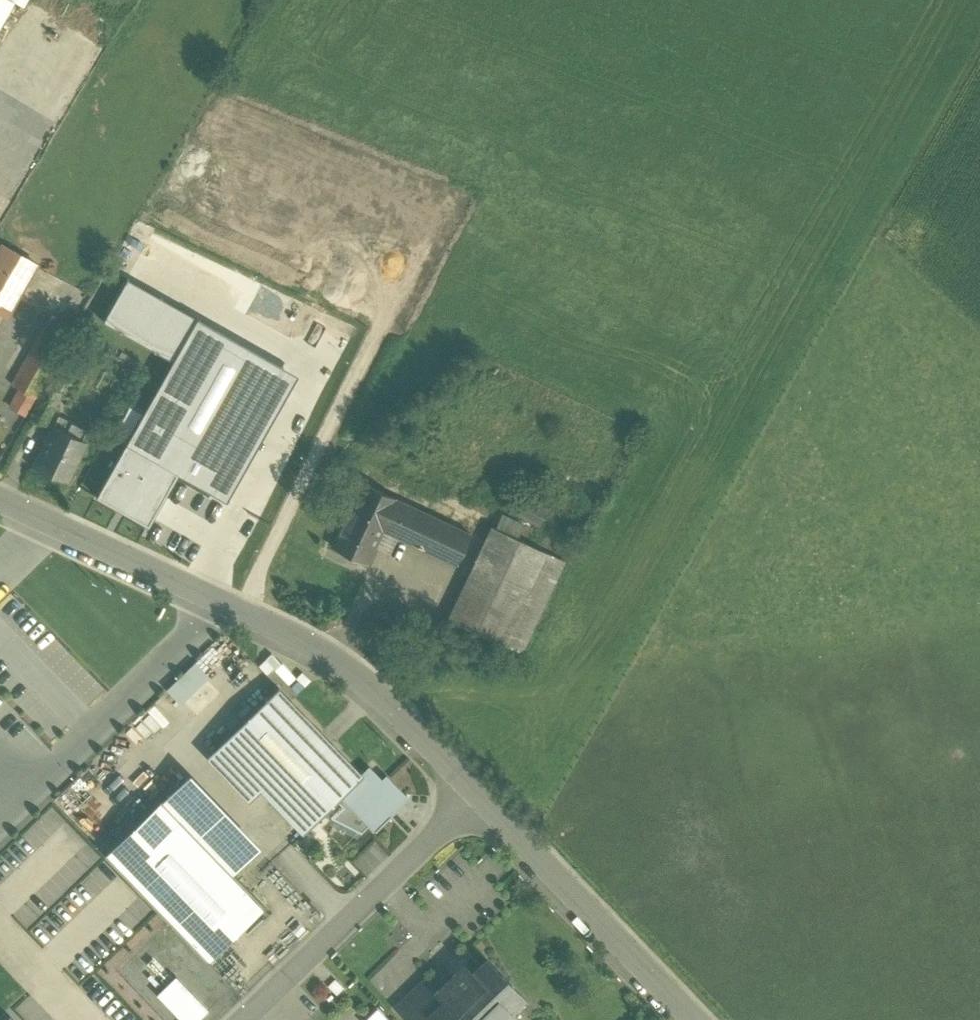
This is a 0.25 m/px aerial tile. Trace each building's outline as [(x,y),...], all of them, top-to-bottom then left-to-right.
[(12,0),(0,0),(0,27),(15,2),(12,0)] [(3,244),(0,249),(0,312),(8,317),(37,265),(3,244)] [(242,499),(308,366),(134,280),(113,321),(184,356),(142,441),(131,436),(102,493),(164,523),(189,473),(242,499)] [(74,326),(52,314),(45,328),(67,341),(74,326)] [(67,341),(45,328),(28,358),(51,370),(68,341),(67,341)] [(51,370),(28,358),(13,385),(35,397),(51,370)] [(53,373),(32,417),(46,424),(61,393),(60,392),(67,379),(53,373)] [(67,433),(54,427),(35,466),(67,481),(86,442),(82,440),(87,430),(72,423),(67,433)] [(470,534),(397,500),(397,499),(363,483),(349,513),(383,529),(457,563),(470,534)] [(549,510),(521,494),(512,510),(540,525),(549,510)] [(383,529),(349,513),(333,547),(367,563),(383,529)] [(546,552),(492,526),(448,618),(503,645),(503,644),(546,552)] [(546,552),(503,644),(522,653),(565,561),(546,552)] [(200,659),(172,689),(188,703),(215,674),(200,659)] [(362,774),(278,687),(218,745),(303,833),(337,800),(363,775),(362,774)] [(381,781),(368,768),(362,774),(363,775),(337,800),(343,807),(331,818),(361,833),(371,823),(376,828),(373,831),(374,832),(390,817),(388,815),(404,800),(397,792),(398,791),(385,777),(381,781)] [(191,774),(104,859),(205,963),(259,910),(229,879),(262,847),(191,774)] [(472,974),(465,966),(438,992),(437,993),(444,1001),(430,1014),(436,1019),(513,1019),(515,1018),(509,1011),(523,997),(487,960),(472,974)] [(156,995),(181,1019),(198,1019),(209,1010),(176,976),(156,995)] [(397,1008),(408,1019),(436,1019),(430,1014),(444,1001),(437,993),(438,992),(426,980),(397,1008)] [(9,1008),(0,1017),(0,1019),(21,1019),(9,1008)]
